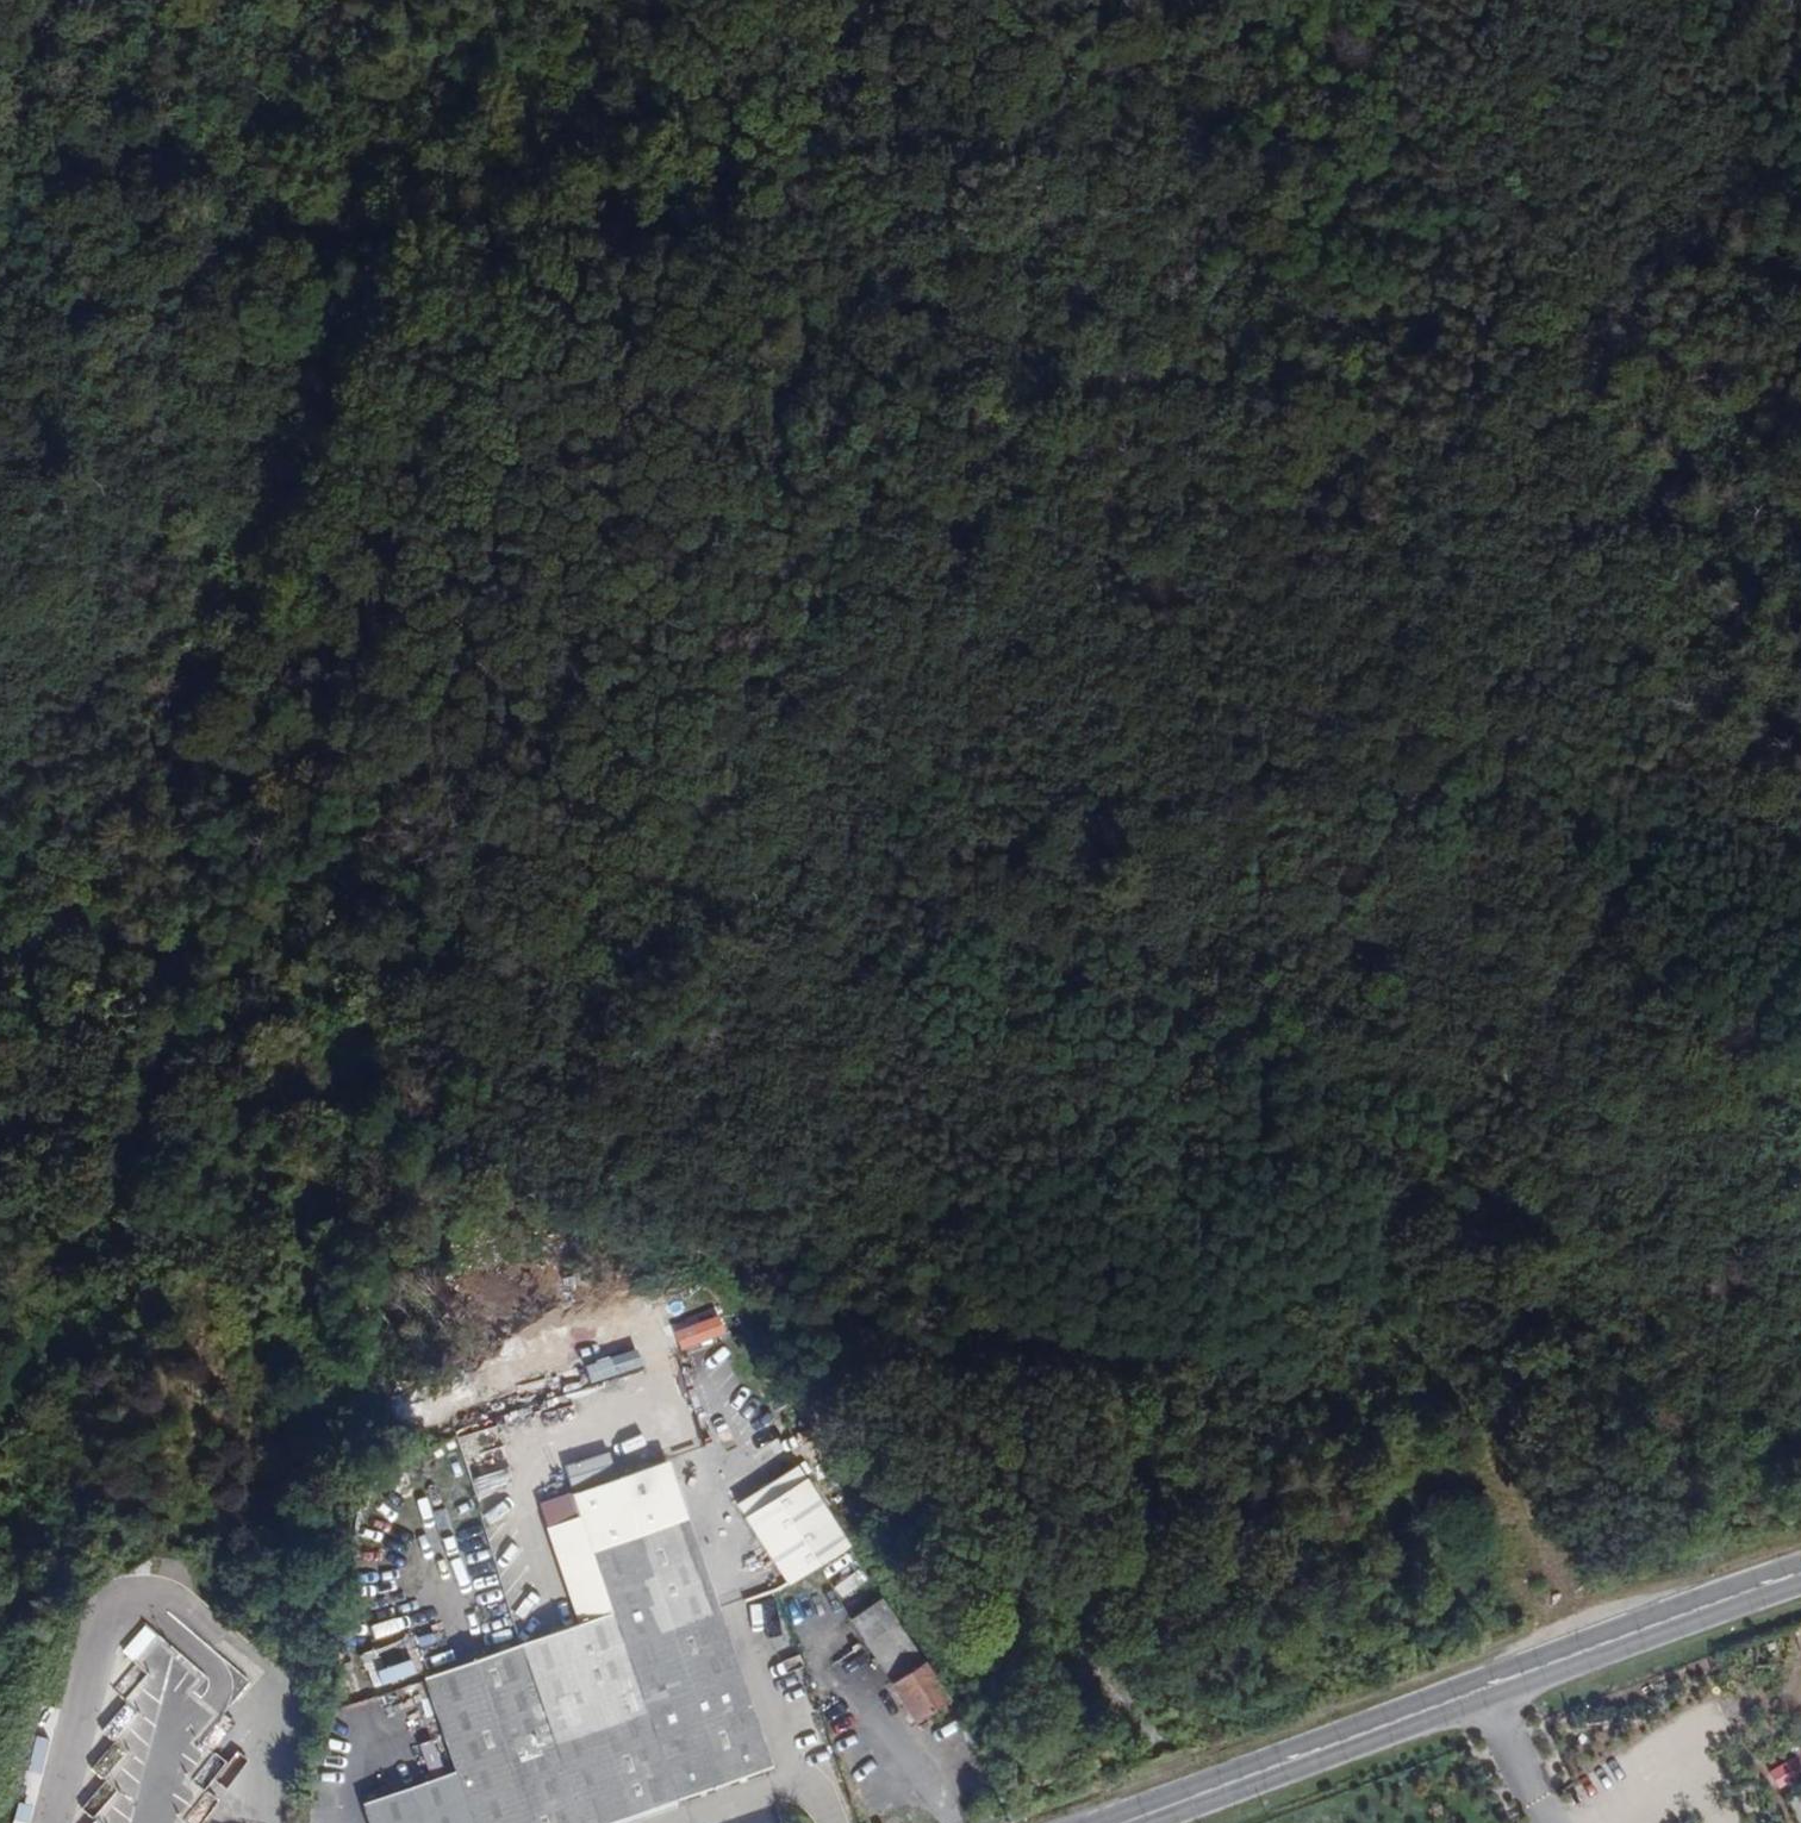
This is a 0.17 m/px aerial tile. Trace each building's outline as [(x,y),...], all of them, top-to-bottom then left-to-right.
[(479,1493),(517,1480),(499,1425),(461,1438),(479,1493)] [(855,1548),(806,1463),(739,1501),(788,1586),(855,1548)] [(415,1478),(426,1512),(437,1508),(426,1475),(415,1478)] [(693,1523),(574,1565),(596,1627),(428,1687),(456,1767),(364,1799),(373,1822),(635,1822),(782,1771),(693,1523)] [(834,1583),(848,1615),(881,1600),(867,1569),(834,1583)] [(419,1675),(453,1664),(448,1649),(414,1660),(419,1675)] [(342,1665),(349,1695),(382,1687),(375,1657),(342,1665)] [(892,1676),(908,1701),(934,1685),(914,1658),(892,1676)] [(114,1742),(93,1769),(105,1778),(126,1751),(114,1742)] [(1772,1768),(1783,1794),(1800,1786),(1790,1760),(1772,1768)] [(237,1775),(224,1807),(237,1812),(249,1780),(237,1775)] [(219,1798),(201,1789),(184,1822),(207,1822),(219,1798)] [(1791,1797),(1800,1820),(1800,1793),(1791,1797)]
